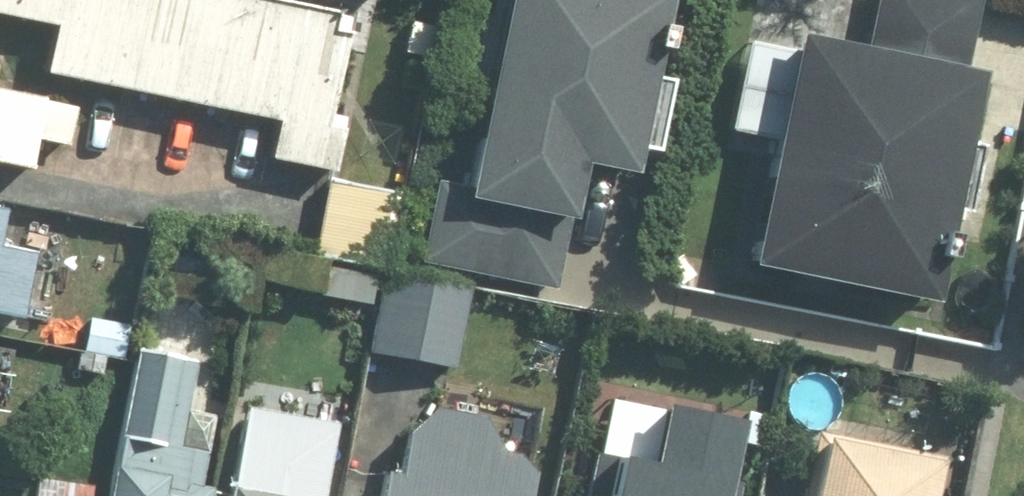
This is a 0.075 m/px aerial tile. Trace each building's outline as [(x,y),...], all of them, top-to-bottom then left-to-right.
[(275,0),(0,0),(0,17),(51,28),(41,73),(280,124),(272,162),(335,175),(345,128),(329,125),(353,17),(275,0)] [(416,258),(546,284),(558,222),(577,226),(588,168),(637,178),(643,148),(662,152),(676,86),(647,80),(663,0),(503,0),(465,189),(432,182),(416,258)] [(748,43),(729,136),(769,144),(743,274),(933,311),(981,69),(966,66),(979,0),(871,0),(862,44),(803,33),(798,53),(748,43)] [(29,173),(45,99),(0,89),(0,166),(29,173)] [(402,192),(334,179),(319,260),(387,272),(402,192)] [(16,331),(29,266),(0,260),(0,328),(16,331)] [(472,291),(386,276),(372,358),(458,373),(472,291)] [(115,495),(218,495),(219,492),(205,490),(222,366),(135,353),(115,495)] [(232,495),(335,495),(350,399),(249,383),(232,495)] [(521,464),(484,416),(437,407),(407,433),(402,472),(388,469),(383,495),(528,495),(521,464)] [(581,472),(576,495),(706,495),(719,431),(639,416),(626,480),(581,472)] [(826,435),(814,495),(940,495),(948,460),(826,435)] [(38,495),(95,495),(96,489),(41,479),(38,495)]
